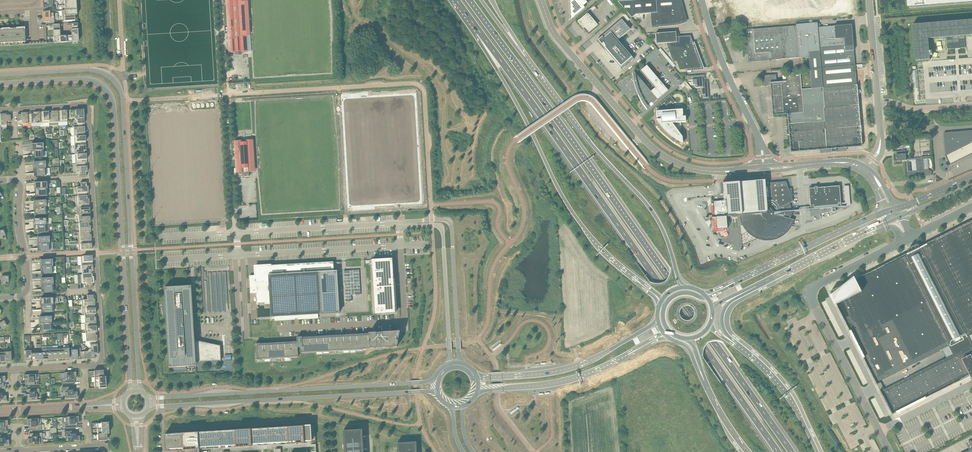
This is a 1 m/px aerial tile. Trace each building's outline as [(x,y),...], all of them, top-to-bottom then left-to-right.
[(248,52),(248,44),(247,44),(247,42),(247,35),(250,35),(250,34),(249,34),(248,22),(243,23),(243,22),(243,20),(248,19),(247,1),(248,1),(245,1),(245,0),(226,0),(228,33),(228,35),(229,53),(237,53),(237,52),(239,52),(240,52),(248,52)] [(570,1),(571,15),(572,15),(574,16),(571,18),(571,19),(575,15),(584,8),(583,6),(587,3),(584,0),(571,0),(571,1),(570,1)] [(653,27),(658,27),(658,25),(673,24),(678,23),(683,22),(685,21),(680,0),(632,0),(617,1),(632,18),(636,14),(651,13),(652,27),(653,27)] [(735,24),(762,22),(762,20),(806,17),(805,14),(823,12),(827,10),(825,8),(825,5),(831,5),(832,15),(849,14),(848,0),(733,0),(735,24)] [(44,19),(45,19),(49,19),(49,22),(54,22),(54,11),(43,12),(44,19)] [(578,22),(580,24),(584,28),(583,29),(587,34),(588,33),(597,25),(588,13),(578,22)] [(622,16),(627,22),(630,19),(625,13),(622,16)] [(912,25),(915,61),(930,59),(929,38),(947,37),(947,44),(947,49),(965,48),(965,36),(971,35),(971,20),(912,25)] [(71,36),(78,35),(77,23),(68,24),(68,26),(71,25),(71,35),(71,36)] [(806,89),(856,85),(852,40),(853,39),(854,39),(853,36),(853,35),(852,35),(851,25),(817,28),(817,23),(796,24),(796,26),(799,58),(809,57),(810,72),(805,72),(806,89)] [(53,24),(53,37),(60,36),(59,26),(62,26),(62,24),(53,24)] [(799,58),(796,26),(746,30),(747,45),(744,46),(745,50),(748,50),(749,62),(799,58)] [(25,44),(24,27),(23,27),(23,28),(17,28),(16,28),(9,28),(8,28),(2,29),(1,29),(0,29),(0,46),(3,46),(4,46),(5,46),(6,46),(7,46),(8,46),(10,45),(10,46),(10,45),(25,45),(25,44)] [(622,69),(634,59),(609,30),(602,36),(604,38),(603,38),(602,38),(599,41),(602,44),(604,42),(606,47),(604,48),(622,69)] [(655,33),(656,38),(656,44),(666,43),(673,63),(676,62),(679,70),(688,69),(690,69),(692,68),(694,67),(696,65),(697,62),(698,60),(698,57),(697,55),(690,36),(676,37),(676,32),(655,33)] [(53,37),(54,43),(66,42),(65,33),(64,33),(64,36),(60,36),(53,37)] [(67,33),(65,33),(66,42),(78,41),(78,35),(71,36),(71,35),(67,36),(67,33)] [(633,77),(631,79),(634,82),(635,88),(637,93),(640,99),(643,104),(646,109),(648,107),(647,106),(652,102),(653,104),(658,99),(668,90),(647,65),(641,70),(655,87),(651,91),(636,74),(635,76),(633,77)] [(806,89),(805,72),(785,74),(786,82),(781,82),(781,81),(777,81),(776,74),(759,76),(760,82),(764,82),(764,85),(770,85),(773,115),(787,114),(791,152),(861,146),(860,134),(857,134),(857,126),(860,126),(858,104),(856,105),(855,100),(857,99),(856,85),(806,89)] [(703,98),(708,97),(707,81),(702,81),(702,79),(705,79),(704,75),(688,76),(688,80),(692,80),(693,85),(695,85),(695,88),(701,87),(701,95),(703,94),(703,98)] [(685,81),(683,83),(679,86),(681,89),(681,88),(684,85),(690,93),(693,90),(685,81)] [(673,104),(675,102),(670,95),(655,107),(657,109),(664,103),(666,105),(671,101),(673,104)] [(67,110),(66,110),(67,122),(67,118),(73,117),(75,119),(84,109),(75,110),(74,110),(69,110),(69,111),(67,112),(67,110)] [(84,109),(75,119),(77,121),(77,127),(73,127),(85,127),(85,126),(83,127),(83,124),(85,123),(84,119),(84,118),(84,115),(84,109)] [(678,140),(683,143),(682,142),(683,142),(682,137),(678,131),(679,130),(680,128),(680,127),(680,126),(680,125),(680,124),(680,122),(686,122),(685,116),(682,117),(682,115),(683,115),(682,109),(656,111),(657,117),(661,117),(661,118),(660,118),(660,119),(657,119),(656,119),(660,124),(665,129),(670,134),(674,137),(678,140)] [(57,111),(58,122),(67,122),(66,110),(65,110),(64,111),(64,110),(60,111),(61,116),(58,116),(57,111)] [(42,112),(42,113),(43,117),(40,117),(39,112),(40,123),(49,123),(48,111),(47,111),(46,112),(46,111),(42,112)] [(49,111),(48,111),(49,123),(58,122),(57,111),(55,111),(53,111),(51,111),(51,113),(49,113),(49,111)] [(33,112),(34,114),(30,114),(31,124),(40,123),(39,112),(37,112),(33,112)] [(21,113),(21,114),(17,115),(18,121),(22,121),(22,124),(31,124),(30,114),(27,114),(27,113),(25,113),(24,113),(21,113)] [(0,115),(0,126),(7,125),(7,121),(11,121),(10,115),(6,115),(6,114),(3,114),(0,114),(0,115)] [(85,127),(73,127),(74,136),(85,136),(85,135),(84,135),(84,133),(85,133),(85,131),(85,129),(85,127)] [(950,165),(971,154),(971,130),(966,131),(965,130),(962,131),(957,132),(956,131),(953,132),(952,132),(952,131),(949,132),(944,133),(946,156),(950,165)] [(85,136),(74,136),(74,145),(86,145),(86,144),(80,145),(80,142),(86,142),(85,140),(85,138),(85,137),(85,136)] [(235,160),(236,177),(242,176),(242,179),(249,178),(249,176),(249,172),(255,172),(255,171),(254,171),(253,159),(248,159),(248,156),(253,156),(252,140),(253,140),(253,139),(245,140),(245,142),(242,142),(242,140),(234,141),(235,157),(235,159),(235,160)] [(86,145),(74,145),(75,154),(86,154),(86,153),(85,153),(85,151),(86,150),(86,149),(86,147),(86,145)] [(920,175),(925,175),(925,174),(928,174),(928,175),(932,175),(931,171),(930,171),(929,169),(928,170),(927,159),(932,158),(932,155),(922,156),(922,157),(907,159),(906,150),(897,151),(897,154),(896,154),(897,157),(896,157),(896,158),(897,158),(897,161),(909,160),(909,162),(907,162),(908,176),(914,176),(920,175)] [(86,154),(75,154),(75,163),(85,163),(85,162),(81,163),(81,160),(85,160),(87,159),(86,156),(87,156),(86,156),(86,155),(86,154)] [(85,163),(75,163),(76,172),(80,172),(80,176),(86,176),(86,172),(87,172),(87,168),(87,166),(86,166),(85,163)] [(786,181),(770,183),(770,182),(765,183),(765,179),(764,179),(764,180),(724,183),(725,193),(722,193),(723,200),(712,201),(712,203),(711,203),(711,206),(713,206),(713,216),(712,216),(712,219),(714,218),(714,220),(715,220),(716,230),(727,229),(726,216),(741,215),(744,224),(745,225),(744,226),(747,230),(748,229),(749,231),(756,236),(765,238),(774,238),(782,234),(788,228),(792,219),(790,219),(791,217),(791,215),(791,212),(791,209),(791,207),(790,205),(789,203),(793,201),(792,198),(791,188),(788,188),(786,181)] [(88,186),(87,186),(87,182),(80,182),(80,187),(77,187),(77,196),(87,195),(87,192),(88,192),(88,190),(88,189),(88,187),(88,186)] [(238,199),(247,199),(246,183),(238,183),(238,199)] [(814,187),(814,188),(809,188),(810,207),(811,209),(820,208),(820,209),(832,208),(832,209),(832,212),(835,212),(835,209),(834,209),(834,208),(845,207),(845,206),(840,206),(840,204),(841,204),(839,186),(817,188),(817,187),(814,187)] [(87,195),(77,196),(75,196),(76,205),(84,205),(89,204),(89,202),(89,198),(87,198),(87,195)] [(84,205),(76,205),(76,214),(78,214),(84,214),(90,213),(90,212),(89,212),(89,211),(90,211),(89,209),(89,207),(84,208),(84,205)] [(84,214),(78,214),(79,223),(89,223),(90,222),(90,221),(90,220),(90,218),(90,216),(85,217),(84,214)] [(831,292),(856,341),(856,342),(867,363),(876,382),(877,384),(878,383),(877,383),(877,382),(907,367),(942,349),(944,353),(946,356),(947,358),(971,345),(971,221),(940,237),(927,244),(927,245),(916,250),(915,247),(912,248),(909,250),(910,252),(911,253),(910,253),(908,254),(907,254),(884,265),(885,266),(869,274),(869,273),(831,292)] [(89,223),(79,223),(79,232),(89,231),(91,231),(90,229),(91,229),(90,225),(89,225),(89,223)] [(89,231),(79,232),(77,232),(78,241),(86,241),(91,240),(91,239),(91,238),(91,236),(91,234),(90,234),(89,231)] [(86,244),(86,241),(78,241),(78,250),(92,249),(92,248),(92,247),(91,243),(86,244)] [(81,265),(93,265),(93,264),(87,265),(87,262),(93,261),(92,260),(92,258),(92,257),(92,255),(81,256),(81,265)] [(393,291),(393,283),(393,281),(394,280),(392,258),(372,260),(375,314),(394,313),(395,313),(394,291),(393,291)] [(271,266),(263,266),(262,265),(261,265),(260,265),(259,265),(259,266),(259,267),(256,267),(256,275),(249,276),(251,293),(257,293),(258,307),(258,303),(270,302),(271,317),(272,317),(272,316),(275,316),(275,320),(275,321),(295,320),(295,318),(298,318),(298,319),(318,318),(318,314),(320,314),(339,313),(337,273),(337,271),(333,271),(333,262),(317,263),(272,266),(271,264),(271,266)] [(93,267),(93,265),(81,265),(82,274),(92,274),(92,271),(93,270),(93,269),(93,267)] [(228,311),(226,272),(224,272),(224,271),(204,272),(204,268),(202,268),(204,308),(209,308),(209,312),(228,311)] [(358,269),(343,270),(345,301),(351,301),(350,295),(360,294),(358,269)] [(92,277),(92,274),(82,274),(82,283),(86,283),(86,287),(93,287),(92,283),(94,283),(94,281),(94,279),(93,279),(93,277),(92,277)] [(192,286),(165,287),(167,324),(170,324),(171,338),(167,338),(169,367),(196,366),(196,362),(221,360),(220,345),(195,340),(194,329),(192,329),(192,322),(194,322),(192,286)] [(95,299),(93,299),(93,295),(87,295),(87,299),(81,300),(82,305),(95,305),(95,302),(95,300),(95,299)] [(95,305),(82,305),(82,315),(84,315),(94,314),(96,314),(95,313),(95,311),(96,311),(95,311),(95,309),(95,308),(90,308),(90,305),(95,305)] [(94,317),(94,314),(84,315),(85,323),(96,323),(96,320),(96,318),(96,317),(94,317)] [(96,323),(85,323),(85,333),(95,332),(97,332),(97,330),(96,330),(96,329),(97,329),(96,329),(96,326),(91,326),(91,323),(96,323)] [(297,337),(297,342),(256,344),(256,346),(257,346),(257,352),(256,352),(256,360),(261,360),(261,359),(264,359),(297,358),(297,357),(298,357),(298,348),(300,347),(300,352),(303,352),(303,353),(389,348),(389,347),(397,347),(397,346),(398,340),(397,340),(397,338),(399,338),(400,332),(400,331),(382,332),(382,333),(376,333),(373,333),(369,333),(302,337),(297,337)] [(95,335),(95,332),(85,333),(86,341),(90,341),(96,341),(97,341),(97,338),(97,336),(97,335),(95,335)] [(90,348),(89,349),(94,355),(98,355),(97,346),(97,345),(97,344),(96,344),(96,341),(90,341),(90,348)] [(880,390),(881,392),(893,414),(907,407),(970,375),(971,378),(971,345),(947,358),(881,391),(881,390),(880,390)] [(80,354),(81,351),(80,348),(71,348),(71,360),(73,359),(74,359),(76,359),(78,359),(77,354),(80,354)] [(87,351),(81,351),(80,354),(80,358),(84,357),(84,359),(95,358),(94,355),(89,349),(87,351)] [(76,372),(64,372),(65,384),(75,383),(74,378),(76,377),(76,372)] [(26,386),(39,385),(39,380),(36,380),(36,374),(24,375),(24,380),(26,380),(26,386)] [(65,392),(66,398),(77,397),(77,391),(75,391),(75,386),(62,387),(62,392),(65,392)] [(25,400),(37,399),(37,394),(40,393),(39,388),(27,389),(27,394),(25,394),(25,400)] [(67,417),(62,417),(62,423),(64,423),(64,428),(77,427),(77,422),(79,422),(78,416),(67,417)] [(38,418),(26,419),(27,425),(29,425),(29,430),(42,429),(42,424),(39,424),(38,418)] [(316,444),(314,444),(314,442),(316,442),(315,425),(311,425),(216,431),(213,431),(168,434),(165,434),(165,442),(166,451),(186,450),(186,451),(316,451),(316,444)] [(344,429),(345,451),(362,451),(361,428),(344,429)] [(77,430),(64,431),(65,436),(68,436),(68,442),(80,441),(80,436),(78,436),(77,430)] [(28,444),(40,444),(39,438),(42,438),(42,432),(29,433),(29,439),(28,439),(28,444)] [(7,434),(0,435),(0,446),(9,445),(9,440),(7,440),(7,434)] [(398,442),(399,451),(415,451),(415,441),(398,442)]
